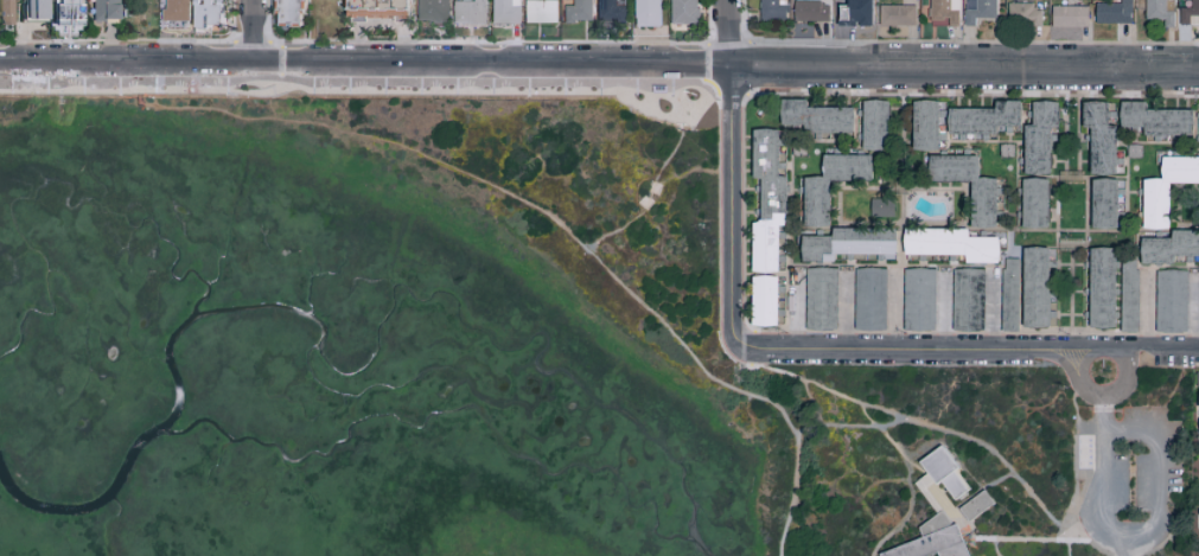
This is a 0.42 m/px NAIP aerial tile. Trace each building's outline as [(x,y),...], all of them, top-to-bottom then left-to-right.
[(18,19),(41,19),(41,0),(18,0),(18,19)] [(75,3),(75,0),(52,0),(51,2),(48,2),(47,34),(76,35),(77,3),(75,3)] [(88,19),(114,18),(113,0),(88,0),(88,19)] [(185,0),(161,0),(160,21),(185,21),(185,0)] [(190,24),(218,25),(218,0),(190,0),(190,24)] [(271,21),(295,22),(295,7),(300,7),(300,0),(271,0),(271,21)] [(404,0),(344,0),(344,18),(403,19),(404,0)] [(414,21),(445,22),(445,0),(414,0),(414,21)] [(470,1),(450,1),(450,23),(482,24),(482,0),(470,0),(470,1)] [(516,23),(515,0),(488,0),(489,24),(516,23)] [(521,23),(553,22),(552,0),(521,0),(521,23)] [(560,21),(588,20),(588,0),(569,0),(569,5),(560,5),(560,21)] [(594,19),(622,19),(621,4),(613,5),(613,0),(594,0),(594,19)] [(656,0),(631,0),(631,26),(655,26),(656,0)] [(667,24),(694,23),(694,0),(667,0),(667,24)] [(756,19),(785,19),(785,5),(775,5),(775,0),(756,0),(756,19)] [(927,25),(956,24),(956,0),(926,0),(927,25)] [(962,20),(993,20),(992,0),(962,0),(962,20)] [(1127,22),(1126,0),(1117,0),(1117,2),(1091,2),(1092,23),(1127,22)] [(1160,19),(1160,27),(1170,27),(1170,11),(1162,11),(1162,0),(1141,0),(1141,19),(1160,19)] [(1198,24),(1198,0),(1187,0),(1187,7),(1175,7),(1176,25),(1198,24)] [(825,21),(825,1),(791,1),(791,21),(825,21)] [(1029,2),(1005,2),(1004,25),(1038,26),(1038,10),(1029,9),(1029,2)] [(911,5),(876,5),(876,26),(911,26),(911,5)] [(1084,6),(1048,5),(1048,27),(1084,27),(1084,6)] [(803,106),(803,98),(776,98),(776,125),(801,125),(801,132),(850,132),(850,106),(803,106)] [(884,99),(858,100),(859,150),(885,149),(884,99)] [(910,99),(908,150),(934,150),(936,100),(910,99)] [(991,109),(945,107),(944,138),(992,140),(993,125),(1001,125),(1001,132),(1015,132),(1016,100),(991,100),(991,109)] [(1054,100),(1029,101),(1029,125),(1020,125),(1021,174),(1046,174),(1046,148),(1050,148),(1050,127),(1055,127),(1054,100)] [(1113,125),(1104,125),(1104,101),(1079,101),(1079,127),(1087,127),(1087,174),(1112,174),(1113,125)] [(1143,109),(1143,101),(1117,101),(1116,125),(1140,126),(1140,132),(1151,132),(1151,136),(1189,137),(1190,110),(1143,109)] [(774,128),(748,128),(748,180),(756,180),(756,222),(748,222),(748,272),(774,272),(774,233),(782,233),(782,175),(774,175),(774,128)] [(800,176),(800,226),(825,226),(825,180),(868,180),(868,154),(818,154),(818,176),(800,176)] [(967,181),(966,227),(992,227),(993,200),(999,201),(999,188),(991,187),(991,178),(975,177),(975,156),(925,155),(925,181),(967,181)] [(1158,157),(1158,178),(1139,179),(1140,227),(1166,227),(1165,182),(1198,182),(1198,156),(1158,157)] [(1045,178),(1019,178),(1018,227),(1044,228),(1045,178)] [(1088,178),(1088,228),(1115,228),(1115,188),(1114,188),(1114,178),(1088,178)] [(889,216),(890,199),(867,198),(866,216),(889,216)] [(892,254),(892,228),(829,227),(828,236),(798,236),(798,261),(831,262),(831,253),(892,254)] [(994,263),(994,237),(961,236),(961,228),(901,228),(900,259),(928,259),(929,253),(961,253),(961,262),(994,263)] [(1137,263),(1171,263),(1171,257),(1198,257),(1198,230),(1167,230),(1167,238),(1137,238),(1137,263)] [(1046,247),(1020,247),(1019,327),(1045,327),(1046,247)] [(1113,248),(1087,247),(1085,328),(1111,328),(1113,248)] [(996,330),(1014,331),(1016,258),(998,258),(996,330)] [(1134,332),(1135,260),(1118,260),(1117,331),(1134,332)] [(833,329),(833,268),(801,268),(802,330),(833,329)] [(882,268),(851,268),(850,330),(881,330),(882,268)] [(900,268),(899,330),(930,331),(931,269),(900,268)] [(949,331),(979,330),(978,268),(948,269),(949,331)] [(1183,332),(1184,271),(1152,270),(1151,332),(1183,332)] [(749,276),(748,325),(773,326),(773,297),(780,297),(780,286),(774,286),(774,276),(749,276)] [(949,500),(966,488),(936,446),(915,461),(932,484),(936,481),(949,500)] [(959,510),(968,522),(991,505),(983,492),(959,510)] [(963,537),(957,523),(942,510),(919,526),(923,535),(884,550),(885,555),(930,555),(937,554),(938,555),(970,555),(963,537)]
